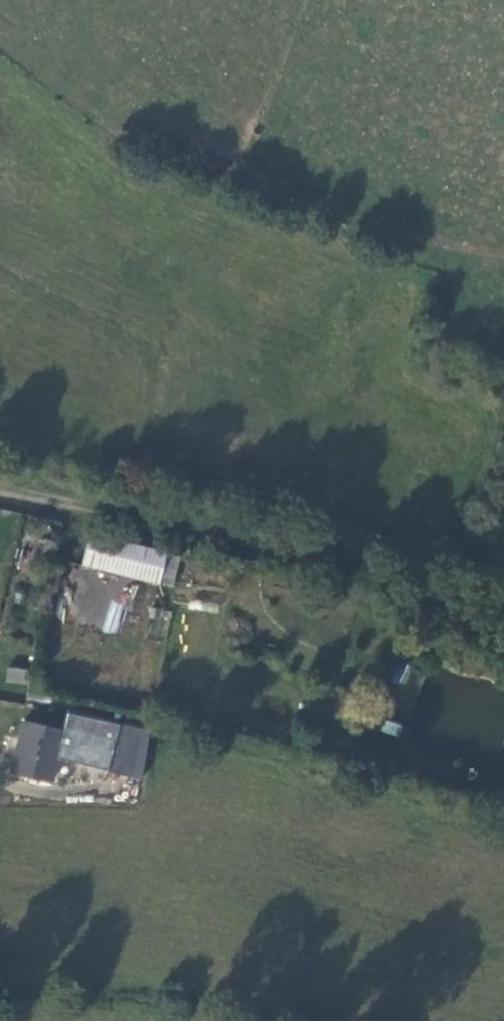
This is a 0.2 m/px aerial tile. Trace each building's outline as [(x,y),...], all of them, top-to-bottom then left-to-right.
[(159,583),(166,553),(89,534),(82,564),(159,583)] [(53,558),(57,542),(45,539),(41,555),(53,558)] [(167,554),(162,585),(174,587),(179,555),(167,554)] [(94,602),(108,606),(101,630),(116,634),(130,587),(101,579),(94,602)] [(31,685),(33,670),(8,668),(7,682),(31,685)] [(31,693),(48,695),(50,684),(33,682),(31,693)] [(63,730),(56,759),(108,772),(119,724),(67,713),(63,730)] [(56,759),(63,730),(24,721),(11,774),(50,784),(56,759)] [(144,765),(149,734),(123,729),(122,731),(118,760),(118,761),(144,765)]
